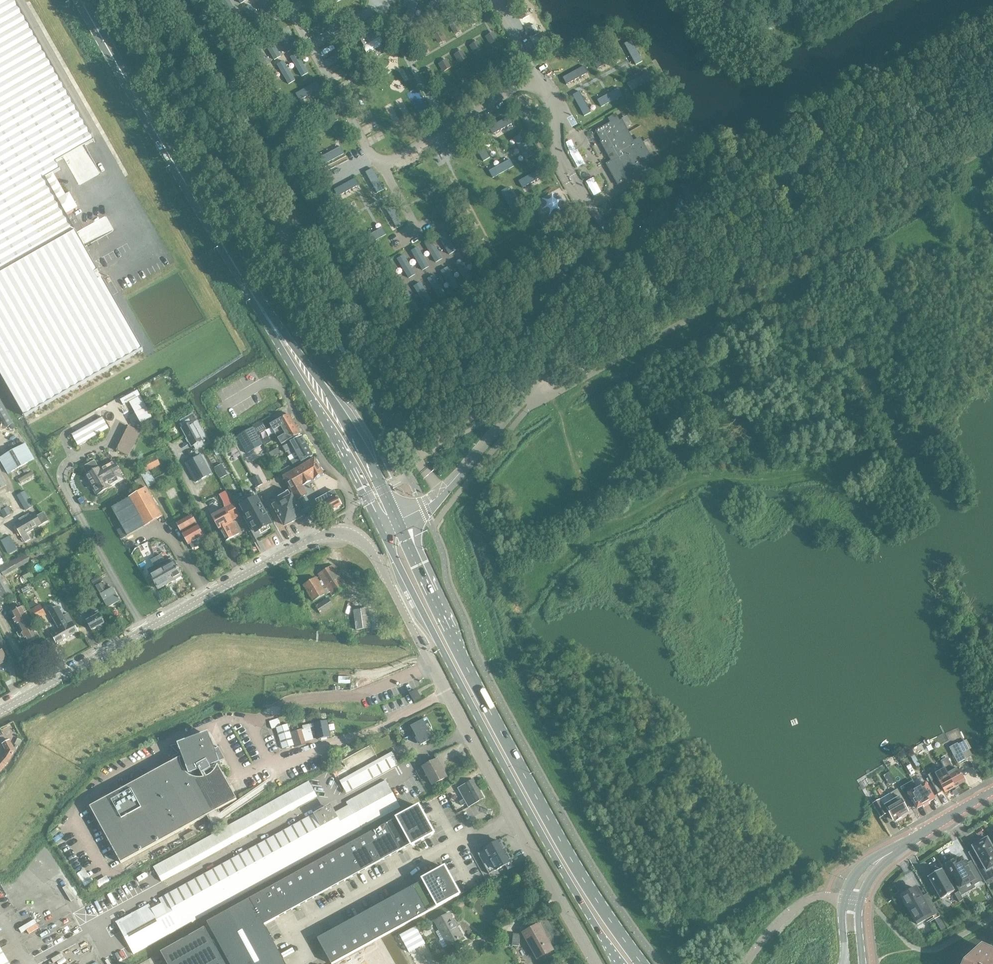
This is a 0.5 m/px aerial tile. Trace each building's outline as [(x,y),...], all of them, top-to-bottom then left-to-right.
[(75,230),(66,215),(77,208),(69,193),(57,200),(45,178),(60,169),(57,164),(95,142),(14,0),(0,0),(0,273),(75,230)] [(228,11),(234,8),(229,0),(221,0),(228,11)] [(257,1),(268,20),(275,17),(265,0),(260,0),(257,1)] [(440,0),(431,0),(429,8),(436,10),(440,0)] [(411,25),(418,4),(410,1),(403,22),(411,25)] [(251,5),(244,9),(256,28),(262,24),(251,5)] [(524,7),(518,11),(523,20),(529,16),(524,7)] [(237,13),(231,17),(242,36),(249,32),(237,13)] [(472,13),(466,17),(470,22),(476,19),(472,13)] [(456,22),(450,26),(454,32),(459,28),(456,22)] [(534,25),(527,28),(532,38),(539,34),(534,25)] [(282,29),(276,33),(287,52),(294,48),(282,29)] [(379,38),(375,31),(360,40),(364,47),(365,46),(369,53),(368,53),(372,60),(387,51),(383,45),(379,38)] [(440,32),(434,35),(437,41),(443,38),(440,32)] [(494,34),(488,37),(491,43),(497,40),(494,34)] [(269,37),(263,41),(274,60),(281,56),(269,37)] [(423,41),(418,45),(421,51),(427,47),(423,41)] [(631,41),(625,45),(636,66),(643,62),(631,41)] [(544,42),(537,45),(542,55),(549,51),(544,42)] [(478,43),(472,47),(475,52),(481,49),(478,43)] [(256,45),(250,49),(261,68),(267,64),(256,45)] [(493,50),(488,53),(491,59),(497,56),(493,50)] [(619,58),(615,51),(594,62),(597,69),(619,58)] [(462,52),(457,56),(460,61),(466,58),(462,52)] [(297,53),(290,57),(302,77),(309,73),(297,53)] [(477,59),(472,63),(475,69),(481,65),(477,59)] [(284,61),(277,65),(289,85),(296,80),(284,61)] [(447,61),(441,65),(444,71),(450,67),(447,61)] [(587,74),(584,67),(562,78),(566,85),(587,74)] [(271,69),(264,72),(276,91),(282,88),(271,69)] [(461,69),(456,72),(459,78),(465,75),(461,69)] [(431,70),(426,74),(429,80),(435,76),(431,70)] [(652,80),(649,73),(627,84),(631,91),(652,80)] [(445,78),(439,82),(443,88),(448,84),(445,78)] [(320,89),(317,82),(295,94),(299,100),(320,89)] [(622,96),(619,89),(597,101),(601,107),(622,96)] [(579,92),(573,96),(584,117),(591,113),(579,92)] [(326,99),(319,103),(331,124),(338,120),(326,99)] [(651,158),(639,138),(633,142),(621,119),(619,120),(615,114),(608,118),(611,123),(596,131),(601,142),(612,161),(607,164),(618,184),(636,174),(632,169),(643,163),(648,171),(655,167),(650,159),(651,158)] [(510,117),(489,128),(492,135),(513,124),(510,117)] [(531,156),(520,135),(514,139),(525,160),(531,156)] [(490,159),(479,138),(472,141),(483,162),(490,159)] [(341,146),(319,158),(323,165),(344,153),(341,146)] [(511,161),(490,172),(493,178),(514,167),(511,161)] [(372,168),(365,172),(377,193),(384,189),(372,168)] [(539,170),(518,182),(521,188),(543,177),(539,170)] [(355,178),(334,189),(337,196),(359,185),(355,178)] [(431,187),(424,191),(428,198),(435,194),(431,187)] [(518,210),(507,189),(501,192),(512,213),(518,210)] [(350,203),(343,206),(355,227),(361,224),(350,203)] [(392,204),(385,207),(397,228),(404,225),(392,204)] [(441,204),(433,208),(437,216),(444,212),(441,204)] [(653,229),(665,220),(658,210),(645,219),(653,229)] [(382,227),(361,239),(365,246),(386,234),(382,227)] [(0,274),(0,373),(25,417),(143,350),(103,278),(99,281),(95,273),(98,271),(85,247),(65,258),(57,244),(76,232),(76,231),(0,274)] [(450,256),(456,252),(444,232),(437,237),(450,256)] [(436,264),(443,260),(431,240),(424,245),(436,264)] [(423,272),(430,268),(417,248),(411,252),(423,272)] [(409,280),(415,276),(403,256),(396,260),(409,280)] [(466,284),(473,280),(461,260),(454,264),(466,284)] [(395,287),(402,283),(390,263),(383,268),(395,287)] [(452,292),(459,288),(447,268),(440,272),(452,292)] [(439,300),(446,296),(434,276),(427,280),(439,300)] [(425,307),(432,303),(420,284),(413,288),(425,307)] [(413,316),(420,312),(408,292),(401,296),(413,316)] [(14,423),(0,393),(0,430),(14,423)] [(145,417),(145,414),(144,410),(143,407),(142,406),(139,404),(137,403),(134,403),(130,403),(127,406),(125,407),(124,409),(124,411),(123,414),(124,418),(125,420),(127,421),(130,424),(132,424),(134,425),(136,424),(139,424),(142,421),(143,420),(145,417)] [(289,414),(274,423),(271,425),(276,435),(295,424),(289,414)] [(109,429),(103,417),(71,434),(78,446),(109,429)] [(197,449),(204,445),(202,440),(206,438),(196,421),(192,423),(190,419),(182,423),(184,427),(183,428),(192,446),(194,445),(197,449)] [(263,423),(254,429),(257,434),(266,429),(263,423)] [(295,424),(276,435),(281,444),(300,433),(295,424)] [(128,456),(139,432),(128,427),(116,450),(128,456)] [(253,428),(237,437),(246,454),(263,445),(253,428)] [(283,454),(287,451),(293,448),(295,452),(307,445),(302,436),(291,442),(291,443),(289,444),(288,443),(279,448),(283,454)] [(262,441),(265,446),(271,442),(268,437),(262,441)] [(34,460),(25,444),(0,458),(0,460),(8,474),(34,460)] [(307,445),(295,452),(298,457),(294,459),(298,464),(313,455),(307,445)] [(155,455),(140,463),(145,473),(160,464),(155,455)] [(185,463),(196,483),(212,474),(201,455),(185,463)] [(323,473),(315,459),(293,471),(289,466),(281,471),(284,475),(283,476),(296,500),(307,494),(302,486),(323,473)] [(105,467),(105,468),(102,470),(100,468),(86,476),(97,495),(98,495),(100,495),(103,493),(104,491),(111,487),(108,482),(121,474),(114,462),(105,467)] [(215,466),(221,477),(229,473),(223,463),(215,466)] [(20,481),(29,476),(27,472),(18,478),(20,481)] [(258,475),(253,478),(258,487),(263,484),(258,475)] [(163,516),(147,487),(128,498),(145,526),(163,516)] [(341,505),(334,490),(316,500),(324,514),(341,505)] [(26,510),(34,506),(25,491),(16,496),(26,510)] [(226,491),(219,494),(223,502),(230,499),(226,491)] [(277,503),(273,505),(285,525),(302,515),(291,495),(288,491),(274,499),(277,503)] [(258,536),(273,528),(257,496),(242,504),(258,536)] [(144,526),(128,498),(112,508),(128,536),(144,526)] [(12,514),(4,501),(1,503),(0,501),(0,511),(4,518),(12,514)] [(235,519),(241,516),(234,502),(227,506),(235,519)] [(226,509),(212,516),(225,541),(239,534),(226,509)] [(32,530),(49,521),(44,512),(37,516),(35,512),(30,515),(29,513),(24,516),(32,530)] [(204,536),(191,514),(177,523),(189,544),(190,544),(191,547),(194,548),(198,546),(199,543),(197,540),(204,536)] [(30,539),(27,533),(32,530),(24,516),(18,520),(19,521),(14,524),(25,542),(30,539)] [(8,554),(17,549),(10,535),(1,540),(8,554)] [(156,557),(170,583),(182,576),(172,558),(165,562),(161,554),(156,557)] [(149,572),(150,574),(158,589),(170,583),(156,557),(151,560),(154,566),(155,568),(149,572)] [(334,562),(319,572),(333,594),(348,585),(334,562)] [(0,572),(0,602),(13,595),(0,572)] [(31,572),(20,577),(23,583),(34,577),(31,572)] [(311,599),(326,594),(320,577),(305,582),(311,599)] [(96,586),(108,607),(120,601),(118,599),(119,598),(119,597),(118,597),(112,588),(105,592),(104,589),(105,588),(102,582),(96,586)] [(322,612),(335,604),(329,597),(317,605),(322,612)] [(336,610),(325,617),(328,623),(333,620),(335,624),(341,620),(343,624),(346,623),(353,618),(365,611),(356,597),(340,608),(336,610)] [(33,622),(46,615),(41,604),(27,611),(33,622)] [(11,613),(20,630),(16,633),(20,639),(24,637),(27,643),(38,638),(22,607),(11,613)] [(87,622),(92,631),(104,624),(95,607),(90,610),(94,618),(87,622)] [(79,632),(67,612),(54,620),(59,628),(52,633),(58,644),(79,632)] [(353,618),(346,623),(349,627),(356,623),(353,618)] [(32,653),(43,647),(38,638),(28,644),(32,653)] [(414,701),(421,698),(416,690),(410,693),(414,701)] [(294,746),(291,733),(288,724),(281,726),(278,718),(269,721),(272,729),(276,728),(283,749),(294,746)] [(421,745),(428,742),(433,739),(423,719),(411,726),(421,745)] [(318,739),(330,737),(326,721),(315,724),(316,727),(318,738),(318,739)] [(311,728),(316,727),(315,724),(304,726),(305,729),(291,733),(294,746),(295,747),(309,743),(310,743),(309,741),(314,739),(311,728)] [(90,807),(121,864),(237,800),(218,765),(221,766),(220,761),(225,759),(218,747),(215,749),(214,747),(212,746),(211,744),(209,743),(208,742),(206,741),(206,740),(202,739),(202,740),(200,740),(198,740),(196,741),(190,742),(189,738),(180,743),(181,744),(170,746),(178,754),(172,757),(174,761),(90,807)] [(923,755),(934,749),(927,738),(923,741),(924,742),(918,745),(923,755)] [(2,744),(6,751),(4,754),(0,759),(0,771),(16,751),(10,740),(2,744)] [(958,763),(966,759),(971,756),(964,741),(958,744),(957,743),(949,747),(958,763)] [(342,777),(371,763),(370,760),(378,756),(372,745),(342,758),(347,769),(340,772),(342,777)] [(340,781),(346,793),(398,764),(392,752),(340,781)] [(941,761),(955,787),(965,781),(958,768),(954,770),(952,766),(951,766),(946,758),(941,761)] [(437,759),(422,767),(432,785),(447,777),(437,759)] [(955,787),(941,761),(935,764),(942,777),(938,779),(945,793),(955,787)] [(883,775),(889,786),(895,782),(889,772),(883,775)] [(925,804),(916,788),(917,788),(913,782),(910,777),(907,778),(910,784),(909,784),(912,790),(908,793),(917,809),(916,809),(917,809),(923,805),(925,804)] [(469,807),(484,798),(473,779),(458,788),(464,799),(460,801),(462,805),(466,803),(469,807)] [(386,780),(368,790),(382,817),(400,807),(386,780)] [(153,867),(162,882),(317,796),(309,782),(153,867)] [(926,783),(917,788),(916,788),(925,804),(927,803),(934,799),(935,799),(934,798),(926,783)] [(335,812),(348,837),(362,829),(361,828),(382,817),(368,790),(346,802),(348,805),(335,812)] [(903,799),(901,796),(897,790),(891,793),(894,800),(885,805),(893,820),(895,819),(896,821),(901,818),(900,816),(908,812),(901,800),(903,799)] [(887,813),(886,812),(879,800),(873,804),(881,817),(887,813)] [(134,954),(348,837),(335,812),(333,810),(325,807),(159,899),(162,904),(152,910),(149,904),(116,922),(134,954)] [(207,922),(209,925),(230,963),(286,963),(264,925),(411,844),(412,846),(434,834),(419,807),(207,922)] [(987,839),(985,840),(984,838),(979,841),(980,843),(973,847),(980,859),(973,862),(984,881),(992,876),(992,872),(991,868),(992,867),(992,850),(987,839)] [(509,862),(498,842),(476,854),(488,874),(509,862)] [(971,882),(973,885),(982,880),(971,861),(966,864),(965,862),(964,862),(962,858),(957,860),(956,858),(947,864),(950,870),(949,870),(951,873),(952,872),(961,888),(971,882)] [(85,883),(93,878),(86,867),(78,872),(85,883)] [(318,939),(332,963),(333,963),(381,938),(460,895),(445,867),(423,879),(424,881),(318,939)] [(954,892),(941,870),(928,877),(941,899),(954,892)] [(926,920),(938,913),(927,894),(921,897),(916,889),(901,897),(915,921),(917,924),(926,919),(926,920)] [(963,900),(958,892),(954,894),(959,902),(963,900)] [(435,921),(440,930),(448,945),(462,938),(449,913),(435,921)] [(36,919),(25,924),(30,933),(40,927),(36,919)] [(943,921),(937,925),(941,931),(947,928),(943,921)] [(538,925),(523,934),(537,958),(552,949),(538,925)] [(416,927),(400,935),(409,953),(425,944),(416,927)] [(161,952),(167,963),(225,963),(205,928),(161,952)] [(520,934),(513,933),(512,945),(519,946),(520,934)] [(0,947),(0,963),(10,963),(0,947)] [(981,947),(964,963),(992,963),(992,952),(981,947)] [(369,963),(393,963),(387,954),(375,961),(369,963)]
